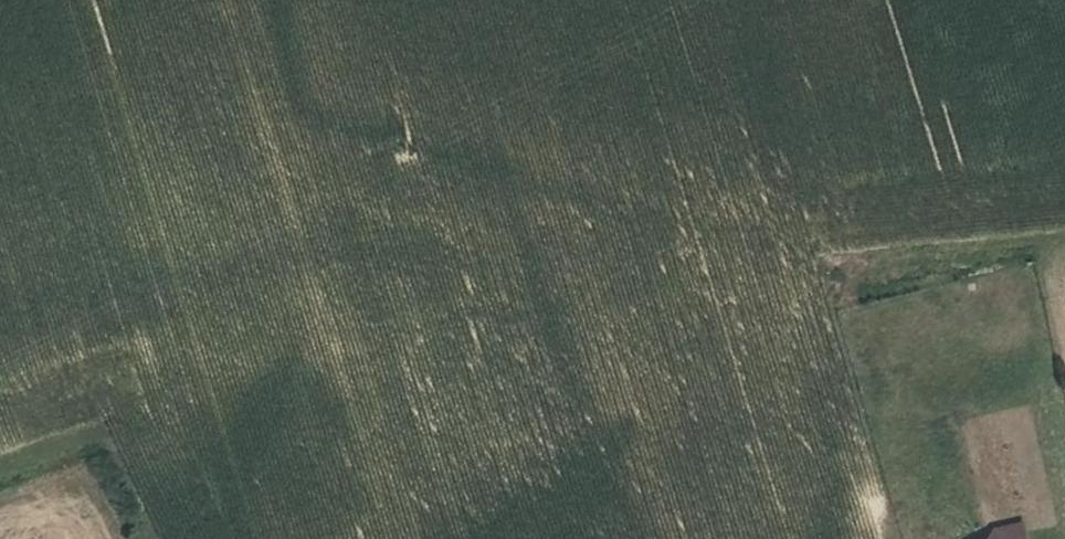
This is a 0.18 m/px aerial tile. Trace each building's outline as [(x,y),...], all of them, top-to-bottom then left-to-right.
[(991,526),(980,538),(1024,538),(1020,521),(991,526)]
